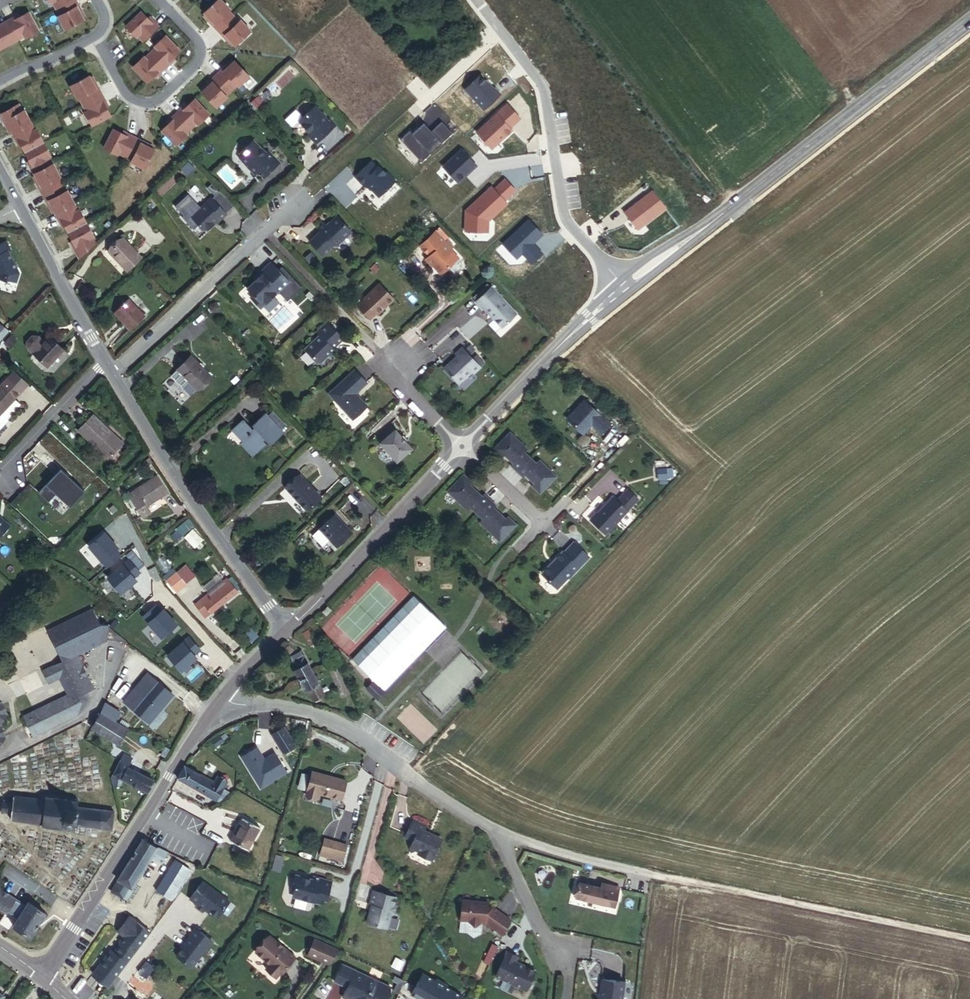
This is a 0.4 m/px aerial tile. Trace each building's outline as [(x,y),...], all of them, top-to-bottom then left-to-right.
[(75,0),(48,0),(49,1),(51,0),(57,13),(56,14),(63,28),(82,18),(81,16),(83,15),(80,9),(78,10),(75,5),(77,4),(75,0)] [(239,18),(238,20),(227,9),(228,8),(221,0),(214,0),(203,11),(204,13),(203,15),(207,19),(208,17),(213,22),(211,24),(222,36),(224,34),(229,38),(227,40),(231,44),(233,43),(234,44),(249,29),(239,18)] [(22,35),(23,36),(37,29),(27,10),(14,17),(12,15),(0,22),(0,47),(22,35)] [(141,40),(157,25),(151,19),(150,20),(140,10),(124,25),(134,35),(136,34),(141,40)] [(168,60),(179,50),(164,34),(153,45),(154,46),(143,56),(142,55),(131,66),(146,81),(156,71),(158,73),(170,62),(168,60)] [(225,95),(236,84),(237,86),(248,75),(233,60),(232,61),(230,60),(226,64),(227,65),(223,70),(221,68),(209,79),(211,81),(206,85),(205,84),(200,88),(202,90),(200,91),(215,106),(226,96),(225,95)] [(481,74),(465,88),(484,109),(501,93),(495,87),(494,88),(481,74)] [(88,76),(87,75),(68,85),(75,98),(77,97),(84,110),(83,111),(90,125),(108,114),(101,102),(104,100),(96,86),(94,87),(91,82),(93,81),(90,75),(88,76)] [(196,124),(208,114),(193,98),(182,108),(181,106),(169,117),(171,119),(160,129),(174,144),(185,134),(184,133),(195,123),(196,124)] [(507,103),(477,131),(492,148),(502,139),(501,138),(505,134),(505,135),(512,129),(510,127),(520,117),(507,103)] [(66,191),(64,192),(57,177),(58,177),(47,157),(49,156),(34,129),(33,130),(22,110),(20,110),(17,104),(0,113),(0,119),(1,121),(3,120),(7,126),(5,127),(8,132),(9,131),(10,133),(10,134),(14,141),(16,139),(30,165),(28,167),(31,174),(32,173),(33,175),(31,176),(34,182),(36,181),(39,186),(37,187),(45,201),(47,200),(50,206),(48,207),(51,212),(53,211),(54,213),(53,214),(57,221),(59,219),(73,245),(71,247),(77,258),(94,242),(91,238),(93,237),(78,210),(77,211),(66,191)] [(336,125),(329,117),(327,118),(314,105),(298,118),(309,131),(306,133),(315,143),(336,125)] [(150,148),(151,146),(145,143),(144,145),(139,142),(140,140),(126,133),(125,135),(111,128),(102,147),(115,154),(116,152),(129,159),(129,161),(142,168),(152,149),(150,148)] [(280,158),(268,144),(264,147),(254,136),(244,144),(246,147),(241,150),(241,156),(245,160),(249,160),(249,165),(254,170),(257,168),(263,174),(280,158)] [(462,148),(443,166),(454,177),(466,166),(467,167),(473,161),(462,148)] [(394,182),(386,173),(384,174),(377,167),(375,168),(370,163),(354,178),(363,189),(367,186),(377,198),(394,182)] [(466,166),(454,177),(455,178),(467,167),(466,166)] [(488,231),(488,220),(507,202),(504,200),(516,189),(505,178),(494,189),(492,186),(471,205),(471,206),(466,211),(465,230),(488,231)] [(637,229),(665,207),(652,190),(624,212),(637,229)] [(226,211),(210,193),(190,211),(201,224),(208,224),(214,218),(216,219),(226,211)] [(336,248),(351,233),(336,218),(326,228),(323,224),(315,232),(318,235),(308,245),(320,258),(334,246),(336,248)] [(529,219),(503,243),(516,257),(522,252),(531,262),(542,253),(536,246),(534,247),(531,244),(542,233),(529,219)] [(460,255),(445,240),(446,238),(435,227),(419,241),(430,252),(427,255),(442,271),(460,255)] [(126,272),(140,258),(122,238),(108,252),(126,272)] [(8,253),(10,252),(6,243),(0,246),(0,280),(5,282),(9,280),(16,284),(19,275),(8,253)] [(315,261),(307,253),(301,259),(309,268),(315,261)] [(301,287),(281,265),(277,268),(271,260),(258,270),(261,274),(253,279),(246,286),(251,292),(248,294),(258,306),(276,291),(285,301),(301,287)] [(394,299),(379,282),(362,297),(363,300),(357,305),(369,320),(376,312),(378,315),(394,299)] [(516,312),(490,284),(474,299),(481,307),(483,306),(502,326),(516,312)] [(146,316),(130,299),(115,314),(131,331),(146,316)] [(331,348),(342,338),(325,321),(314,332),(317,335),(303,349),(315,362),(318,360),(320,362),(333,351),(331,348)] [(2,325),(0,327),(0,340),(9,332),(2,325)] [(62,353),(46,337),(42,341),(37,335),(31,335),(25,341),(25,346),(47,368),(62,353)] [(9,336),(5,346),(12,349),(16,339),(9,336)] [(475,371),(481,365),(463,345),(455,352),(457,355),(444,366),(459,382),(471,370),(475,371)] [(212,378),(193,356),(176,371),(195,394),(212,378)] [(357,391),(367,382),(354,367),(329,391),(352,419),(368,404),(357,391)] [(8,377),(0,385),(14,399),(22,391),(8,377)] [(16,401),(14,399),(0,385),(0,416),(16,401)] [(611,425),(585,399),(568,419),(581,432),(586,432),(593,424),(603,434),(611,425)] [(287,430),(268,410),(256,420),(259,424),(257,426),(246,414),(234,425),(244,436),(241,439),(255,455),(270,441),(267,437),(270,434),(275,441),(287,430)] [(113,436),(93,415),(76,432),(96,452),(113,436)] [(413,445),(394,426),(380,440),(398,460),(413,445)] [(557,478),(540,461),(537,464),(525,453),(529,450),(512,433),(496,449),(504,457),(507,454),(515,463),(513,465),(525,477),(527,474),(536,483),(533,485),(542,493),(557,478)] [(86,496),(62,472),(39,494),(48,504),(59,494),(75,508),(86,496)] [(671,482),(671,472),(662,472),(662,482),(671,482)] [(320,498),(299,473),(283,486),(305,511),(320,498)] [(506,519),(494,509),(497,506),(484,494),(482,497),(471,486),(473,483),(464,475),(449,491),(469,510),(472,507),(484,518),(481,521),(501,541),(517,525),(508,517),(506,519)] [(149,509),(169,494),(155,476),(127,498),(140,516),(149,509)] [(609,537),(643,502),(631,491),(621,503),(617,499),(601,516),(599,515),(593,521),(609,537)] [(145,522),(153,515),(149,509),(140,516),(145,522)] [(350,533),(344,526),(341,526),(339,523),(340,522),(333,515),(316,530),(326,540),(329,540),(334,547),(350,533)] [(190,521),(178,528),(181,534),(193,527),(190,521)] [(197,549),(204,540),(193,530),(185,538),(197,549)] [(82,549),(100,570),(113,559),(107,551),(109,549),(98,536),(82,549)] [(571,581),(592,560),(575,544),(566,554),(564,553),(555,562),(557,564),(553,568),(550,568),(544,575),(545,577),(559,591),(570,579),(571,581)] [(122,562),(101,580),(114,596),(127,584),(125,582),(133,575),(122,562)] [(186,586),(176,573),(167,581),(176,593),(186,586)] [(213,612),(239,592),(229,579),(209,593),(214,600),(207,604),(213,612)] [(213,612),(207,604),(214,600),(209,593),(195,603),(205,617),(213,612)] [(384,690),(446,626),(413,594),(351,659),(384,690)] [(148,608),(135,619),(154,639),(169,626),(158,613),(155,615),(148,608)] [(68,665),(99,648),(100,631),(91,631),(82,617),(39,641),(56,672),(63,668),(68,665)] [(160,657),(173,672),(186,661),(184,658),(192,651),(181,638),(160,657)] [(316,673),(303,651),(292,658),(299,672),(296,673),(301,683),(316,673)] [(87,696),(68,665),(63,668),(80,700),(87,696)] [(80,700),(63,668),(56,672),(36,681),(42,694),(54,688),(63,705),(64,708),(80,700)] [(301,683),(308,694),(311,694),(315,702),(327,696),(316,673),(301,683)] [(141,675),(132,687),(139,692),(148,680),(141,675)] [(168,696),(148,680),(139,692),(132,687),(118,704),(138,720),(143,714),(149,719),(168,696)] [(383,693),(372,683),(366,690),(376,700),(383,693)] [(31,746),(72,724),(83,705),(80,700),(64,708),(63,705),(21,727),(31,746)] [(2,730),(6,722),(1,710),(0,710),(0,754),(8,742),(2,730)] [(105,734),(114,719),(102,712),(93,726),(105,734)] [(143,714),(138,720),(144,725),(149,719),(143,714)] [(119,743),(128,727),(114,719),(105,734),(119,743)] [(295,745),(284,728),(272,735),(284,752),(295,745)] [(218,743),(215,738),(207,743),(211,748),(218,743)] [(129,766),(134,756),(124,751),(121,755),(123,757),(111,781),(114,789),(118,789),(116,782),(119,776),(148,791),(154,779),(129,766)] [(201,795),(208,784),(180,767),(172,779),(201,795)] [(342,786),(307,775),(301,799),(310,802),(312,797),(336,805),(342,786)] [(215,789),(220,781),(211,777),(208,784),(201,795),(209,800),(215,789)] [(213,803),(225,795),(215,789),(209,800),(213,803)] [(114,810),(80,806),(80,796),(73,796),(73,800),(43,796),(42,800),(12,797),(12,802),(0,801),(0,805),(0,813),(10,814),(10,820),(40,823),(40,827),(76,830),(76,826),(112,829),(114,810)] [(249,849),(262,827),(242,816),(230,838),(249,849)] [(439,844),(438,837),(423,830),(425,826),(411,818),(402,836),(411,841),(408,846),(410,851),(415,849),(420,852),(423,858),(429,861),(439,844)] [(159,845),(144,835),(136,849),(151,858),(153,855),(158,847),(159,845)] [(337,863),(341,847),(319,841),(315,857),(337,863)] [(128,896),(151,858),(136,849),(113,886),(128,896)] [(280,870),(283,855),(275,853),(272,868),(280,870)] [(169,899),(188,868),(174,859),(154,890),(169,899)] [(325,904),(331,883),(312,877),(311,883),(306,881),(306,879),(294,876),(290,887),(293,888),(291,896),(294,900),(318,907),(319,902),(325,904)] [(227,903),(201,884),(189,901),(195,906),(194,908),(201,914),(203,912),(214,921),(227,903)] [(615,907),(619,888),(601,884),(600,889),(578,884),(575,898),(615,907)] [(44,912),(27,901),(25,904),(0,889),(0,909),(4,911),(5,909),(17,917),(12,925),(13,926),(29,937),(35,926),(44,912)] [(395,914),(397,908),(395,904),(398,896),(374,889),(370,903),(374,903),(372,911),(370,911),(367,920),(370,923),(388,928),(391,916),(395,914)] [(506,922),(489,908),(483,908),(484,902),(458,899),(456,919),(464,920),(470,926),(477,924),(482,924),(499,937),(506,922)] [(117,940),(131,922),(125,918),(112,935),(117,940)] [(105,990),(150,933),(131,922),(117,940),(118,941),(114,946),(116,948),(109,955),(106,953),(87,976),(105,990)] [(214,937),(197,923),(190,931),(191,932),(185,939),(186,940),(177,951),(191,964),(214,937)] [(295,958),(276,941),(276,939),(269,934),(255,950),(269,962),(264,967),(274,975),(279,971),(281,973),(295,958)] [(326,966),(336,951),(311,940),(305,956),(326,966)] [(490,956),(494,949),(488,946),(485,953),(490,956)] [(528,991),(536,971),(516,962),(519,956),(508,951),(497,976),(528,991)] [(485,953),(479,965),(485,967),(490,956),(485,953)] [(343,965),(336,983),(348,988),(346,995),(356,998),(386,998),(391,986),(343,965)] [(462,994),(444,984),(445,982),(435,976),(434,977),(421,970),(409,990),(423,998),(459,998),(462,994)] [(623,981),(601,979),(600,996),(597,996),(597,998),(619,998),(622,997),(623,981)]
